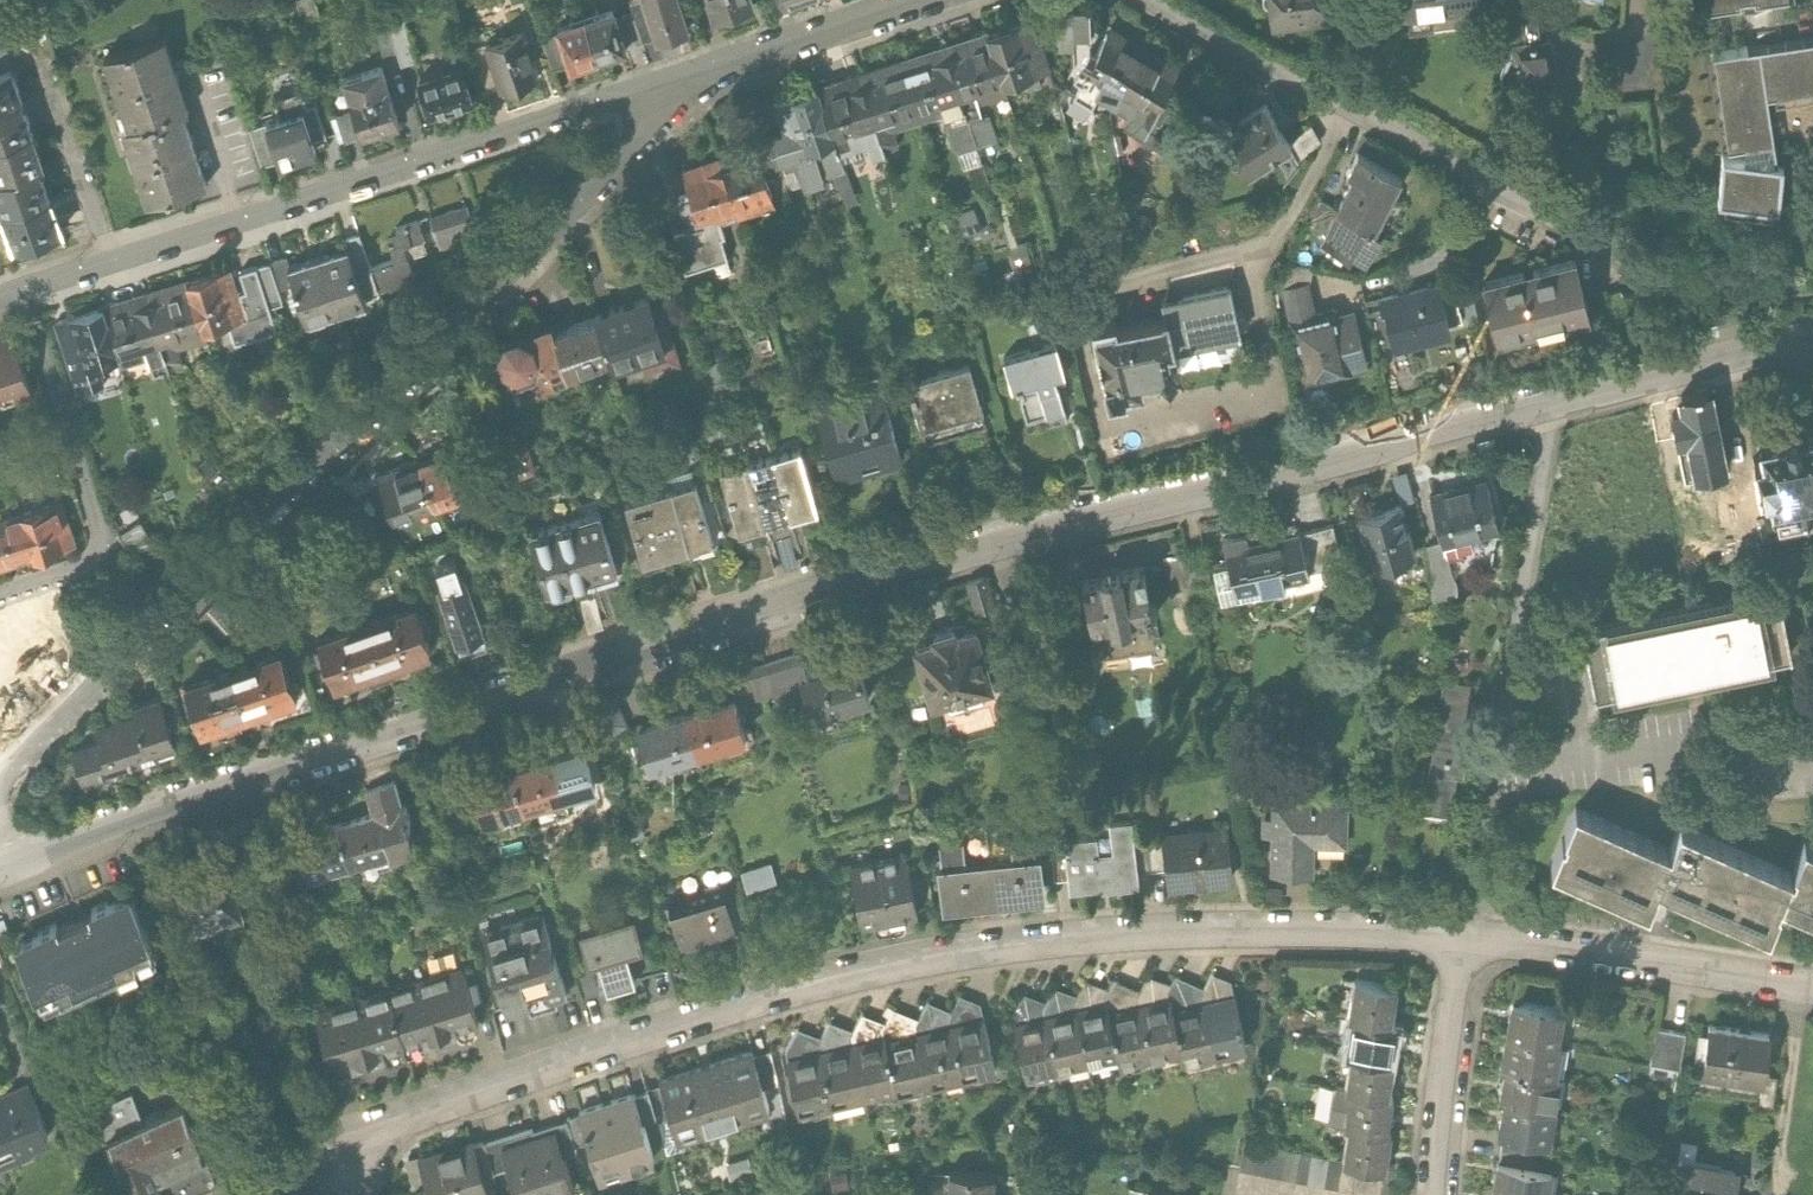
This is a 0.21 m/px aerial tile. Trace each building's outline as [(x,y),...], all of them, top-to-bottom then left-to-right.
[(305,12),(317,9),(314,0),(301,0),(305,12)] [(642,0),(630,0),(633,9),(641,36),(653,32),(642,0)] [(653,32),(654,39),(691,29),(681,0),(642,0),(653,32)] [(713,22),(756,9),(753,0),(705,0),(713,22)] [(1269,0),(1272,0),(1273,9),(1274,12),(1275,14),(1276,15),(1278,16),(1281,17),(1283,17),(1318,12),(1321,11),(1322,10),(1324,8),(1325,6),(1325,4),(1325,0),(1268,0),(1269,0)] [(1510,47),(1499,67),(1500,75),(1527,71),(1529,89),(1533,92),(1540,92),(1542,87),(1540,70),(1553,68),(1548,34),(1540,34),(1536,0),(1504,0),(1510,47)] [(1715,184),(1776,191),(1781,148),(1775,147),(1773,125),(1768,91),(1812,85),(1812,29),(1773,35),(1770,18),(1768,0),(1740,0),(1743,22),(1744,26),(1745,39),(1708,45),(1721,133),(1743,130),(1741,143),(1720,140),(1717,166),(1715,184)] [(1426,1),(1406,4),(1409,22),(1429,20),(1426,1)] [(613,5),(582,14),(597,60),(627,50),(613,5)] [(641,36),(633,9),(620,13),(628,40),(641,36)] [(1089,11),(1053,13),(1055,48),(1074,47),(1073,38),(1090,37),(1089,11)] [(597,60),(582,14),(553,23),(555,32),(565,61),(567,69),(597,60)] [(1021,19),(988,30),(1003,77),(1049,62),(1041,37),(1028,41),(1021,19)] [(1139,48),(1105,29),(1095,48),(1089,45),(1074,73),(1080,76),(1074,88),(1091,97),(1102,78),(1118,86),(1139,48)] [(520,30),(485,41),(500,87),(534,76),(520,30)] [(988,36),(947,50),(961,91),(1003,77),(988,30),(986,31),(988,36)] [(565,61),(555,32),(544,36),(553,65),(565,61)] [(162,36),(97,57),(121,130),(184,110),(162,36)] [(487,91),(500,87),(485,41),(472,45),(487,91)] [(1139,48),(1118,86),(1135,95),(1124,115),(1140,124),(1149,108),(1156,111),(1169,87),(1162,83),(1172,65),(1139,48)] [(904,63),(918,105),(961,91),(947,50),(904,63)] [(418,75),(429,111),(473,98),(462,61),(418,75)] [(904,63),(858,68),(876,120),(884,144),(897,140),(891,120),(889,120),(887,115),(918,105),(904,63)] [(380,65),(343,76),(351,104),(360,131),(397,120),(380,65)] [(1597,66),(1585,68),(1587,83),(1598,81),(1606,80),(1604,65),(1597,66)] [(19,100),(9,66),(0,69),(0,106),(19,100)] [(816,85),(837,148),(868,139),(872,151),(885,147),(884,144),(876,120),(858,68),(818,81),(816,85)] [(837,148),(816,85),(774,99),(785,130),(774,134),(781,155),(794,150),(803,177),(805,176),(804,174),(833,163),(834,164),(835,164),(842,161),(837,148)] [(269,121),(281,159),(319,147),(314,131),(325,128),(316,100),(307,103),(303,90),(276,99),(281,117),(269,121)] [(1264,98),(1238,115),(1241,121),(1224,131),(1245,167),(1288,140),(1289,139),(1287,134),(1264,98)] [(31,133),(19,100),(0,106),(0,143),(31,133)] [(980,103),(966,108),(976,137),(996,130),(988,105),(982,107),(980,103)] [(343,136),(360,131),(351,104),(335,109),(343,136)] [(966,108),(947,114),(957,143),(976,137),(966,108)] [(184,110),(121,130),(144,202),(207,182),(184,110)] [(1310,120),(1287,134),(1289,139),(1288,140),(1296,154),(1319,135),(1310,120)] [(269,121),(251,126),(263,164),(281,159),(269,121)] [(0,143),(0,181),(38,168),(42,167),(31,133),(0,143)] [(753,141),(755,148),(762,161),(765,171),(784,164),(781,155),(774,134),(753,141)] [(755,148),(721,159),(735,201),(771,189),(765,171),(762,161),(755,148)] [(1400,172),(1358,149),(1347,168),(1353,172),(1336,202),(1337,203),(1369,221),(1386,189),(1390,191),(1400,172)] [(790,181),(803,177),(794,150),(781,155),(784,164),(789,181),(790,181)] [(721,159),(681,163),(689,186),(679,190),(681,194),(678,195),(685,216),(687,216),(689,222),(674,227),(674,229),(678,228),(681,239),(678,241),(685,264),(728,250),(721,230),(725,228),(718,207),(735,201),(721,159)] [(835,164),(846,197),(857,192),(846,160),(842,161),(835,164)] [(49,199),(38,168),(0,181),(0,215),(49,199)] [(1007,185),(995,189),(1001,206),(1007,205),(1012,203),(1007,185)] [(0,215),(0,218),(11,251),(61,233),(49,199),(0,215)] [(468,200),(430,213),(437,233),(440,244),(455,239),(451,227),(475,220),(468,200)] [(1369,221),(1337,203),(1324,227),(1360,247),(1372,223),(1369,221)] [(1017,234),(1007,205),(1001,206),(1011,236),(1017,234)] [(398,224),(400,230),(405,244),(437,233),(430,213),(398,224)] [(394,255),(371,261),(380,286),(415,275),(405,244),(400,230),(387,235),(394,255)] [(1025,231),(1017,234),(1011,236),(1019,259),(1032,255),(1025,231)] [(347,242),(318,251),(336,306),(365,296),(347,242)] [(286,251),(271,257),(279,284),(294,279),(288,261),(289,261),(286,251)] [(306,315),(336,306),(318,251),(289,261),(288,261),(294,279),(306,315)] [(1573,254),(1483,276),(1497,331),(1586,308),(1573,254)] [(231,268),(185,283),(200,329),(251,313),(242,286),(237,287),(231,268)] [(1283,276),(1293,315),(1314,310),(1304,271),(1283,276)] [(1437,277),(1447,315),(1460,312),(1451,274),(1437,277)] [(1397,283),(1378,287),(1381,298),(1383,298),(1392,335),(1416,329),(1414,323),(1447,315),(1437,277),(1437,275),(1397,284),(1397,283)] [(1161,291),(1165,306),(1175,350),(1177,356),(1243,341),(1227,276),(1161,291)] [(185,283),(184,279),(145,292),(161,340),(169,366),(184,361),(179,346),(203,338),(200,329),(185,283)] [(597,308),(598,311),(611,350),(613,356),(643,346),(648,361),(653,360),(657,362),(663,360),(665,356),(678,351),(665,311),(656,314),(648,290),(597,308)] [(145,292),(101,305),(102,309),(117,354),(161,340),(145,292)] [(1314,310),(1293,315),(1303,354),(1339,345),(1342,356),(1365,351),(1353,301),(1341,303),(1314,310)] [(1113,312),(1092,317),(1108,383),(1120,380),(1121,384),(1167,373),(1163,360),(1168,352),(1175,350),(1165,306),(1115,318),(1113,312)] [(102,309),(56,324),(72,373),(118,358),(117,354),(102,309)] [(598,311),(555,326),(568,364),(611,350),(598,311)] [(529,329),(515,322),(501,327),(494,341),(500,355),(504,357),(503,357),(515,391),(547,380),(545,372),(568,364),(555,326),(551,315),(529,323),(531,330),(529,330),(529,329)] [(1055,334),(1004,350),(1012,378),(1016,377),(1026,409),(1048,403),(1048,399),(1062,395),(1053,365),(1064,362),(1055,334)] [(1,401),(32,391),(14,337),(0,342),(0,399),(1,401)] [(969,357),(908,376),(923,425),(984,407),(969,357)] [(315,367),(298,365),(296,381),(313,384),(315,367)] [(1709,386),(1676,394),(1678,405),(1670,407),(1673,423),(1676,452),(1680,473),(1697,469),(1727,464),(1709,386)] [(881,388),(817,407),(837,472),(901,452),(881,388)] [(1757,434),(1760,450),(1752,452),(1759,485),(1767,484),(1770,499),(1774,499),(1777,517),(1812,510),(1812,423),(1757,434)] [(494,446),(502,469),(533,457),(525,431),(494,446)] [(460,438),(419,453),(434,493),(475,479),(460,438)] [(799,443),(771,452),(789,508),(816,500),(799,443)] [(789,508),(771,452),(749,459),(766,515),(789,508)] [(378,468),(393,509),(434,493),(419,453),(378,468)] [(748,455),(721,464),(738,524),(766,515),(749,459),(748,455)] [(1408,466),(1394,470),(1401,494),(1415,490),(1408,466)] [(1493,466),(1433,479),(1443,524),(1445,537),(1506,523),(1493,466)] [(689,539),(711,532),(695,476),(671,483),(689,539)] [(1677,545),(1706,539),(1695,479),(1665,484),(1677,545)] [(666,546),(689,539),(671,483),(649,490),(666,546)] [(649,490),(626,497),(644,553),(666,546),(649,490)] [(483,494),(488,512),(502,508),(497,491),(483,494)] [(1400,495),(1358,508),(1374,560),(1416,547),(1400,495)] [(61,496),(21,509),(35,552),(75,539),(61,496)] [(615,562),(599,506),(576,513),(593,568),(615,562)] [(21,509),(0,516),(0,564),(35,552),(21,509)] [(593,568),(576,513),(553,519),(570,575),(593,568)] [(141,514),(119,528),(127,542),(150,528),(141,514)] [(1334,514),(1301,522),(1312,565),(1345,557),(1334,514)] [(553,519),(530,526),(548,582),(570,575),(553,519)] [(1247,528),(1224,534),(1230,557),(1238,588),(1289,575),(1313,569),(1312,565),(1301,522),(1249,534),(1247,528)] [(1445,537),(1443,524),(1426,527),(1430,546),(1434,590),(1460,584),(1451,558),(1445,537)] [(1238,588),(1230,557),(1214,562),(1223,598),(1291,581),(1289,575),(1238,588)] [(1103,574),(1082,579),(1092,626),(1095,626),(1102,654),(1156,642),(1150,620),(1162,617),(1159,606),(1153,606),(1148,583),(1150,582),(1147,568),(1145,568),(1144,563),(1102,572),(1103,574)] [(464,570),(439,579),(457,629),(482,621),(464,570)] [(986,574),(966,581),(976,611),(996,605),(986,574)] [(1733,593),(1580,622),(1581,626),(1593,687),(1683,672),(1693,670),(1791,650),(1784,616),(1778,585),(1733,593)] [(415,598),(367,615),(382,657),(430,640),(415,598)] [(216,603),(197,623),(217,642),(237,622),(216,603)] [(62,612),(50,615),(55,637),(68,634),(62,612)] [(367,615),(318,633),(333,675),(382,657),(367,615)] [(57,671),(45,620),(0,630),(0,684),(57,671)] [(932,639),(914,645),(918,660),(900,666),(907,693),(925,688),(931,706),(997,686),(979,625),(960,630),(958,625),(931,633),(932,639)] [(281,647),(234,664),(248,706),(296,689),(281,647)] [(809,647),(763,661),(772,688),(801,679),(817,673),(809,647)] [(763,661),(746,667),(754,693),(772,688),(763,661)] [(817,673),(801,679),(813,721),(870,704),(857,662),(817,673)] [(234,664),(186,682),(190,693),(179,698),(182,707),(193,703),(200,723),(248,706),(234,664)] [(1470,680),(1443,676),(1424,808),(1450,812),(1456,774),(1466,775),(1467,768),(1467,763),(1458,762),(1470,680)] [(100,742),(72,752),(82,778),(141,757),(138,751),(175,738),(161,698),(133,708),(136,715),(96,730),(100,742)] [(733,699),(685,714),(697,755),(745,741),(733,699)] [(685,714),(635,729),(648,770),(697,755),(685,714)] [(552,760),(511,773),(522,811),(564,798),(552,760)] [(511,773),(470,786),(481,824),(522,811),(511,773)] [(365,790),(372,812),(385,853),(413,844),(393,781),(365,790)] [(1351,802),(1273,800),(1272,817),(1261,817),(1260,835),(1272,836),(1271,873),(1316,874),(1316,846),(1350,847),(1351,802)] [(1780,895),(1790,869),(1680,822),(1670,846),(1575,806),(1550,860),(1647,903),(1658,879),(1668,883),(1675,886),(1767,925),(1780,895)] [(372,812),(327,826),(340,867),(385,853),(372,812)] [(340,867),(327,826),(286,839),(299,880),(340,867)] [(1230,826),(1164,833),(1165,844),(1168,871),(1169,889),(1236,883),(1230,826)] [(1132,828),(1110,830),(1112,855),(1100,856),(1099,844),(1068,846),(1069,855),(1071,882),(1072,895),(1137,889),(1132,828)] [(1780,895),(1812,909),(1812,841),(1803,837),(1790,869),(1780,895)] [(1151,873),(1168,871),(1165,844),(1149,845),(1151,873)] [(908,855),(849,865),(860,924),(919,913),(908,855)] [(1053,856),(1055,883),(1071,882),(1069,855),(1053,856)] [(1043,859),(990,865),(995,910),(1048,905),(1043,859)] [(772,865),(741,874),(746,894),(778,884),(772,865)] [(990,865),(936,871),(941,916),(995,910),(990,865)] [(227,871),(179,886),(194,933),(242,918),(227,871)] [(722,884),(665,901),(680,952),(737,935),(722,884)] [(59,926),(17,944),(37,989),(70,974),(75,985),(119,966),(114,956),(151,941),(130,895),(92,911),(94,917),(79,923),(61,931),(59,926)] [(507,1016),(569,999),(546,919),(484,937),(507,1016)] [(616,924),(588,933),(597,959),(590,961),(603,1003),(638,992),(616,924)] [(736,936),(744,966),(778,956),(770,926),(736,936)] [(462,968),(390,992),(407,1045),(479,1022),(462,968)] [(1010,1015),(1013,1025),(1044,1017),(1075,1010),(1108,1002),(1111,1010),(1140,1004),(1170,998),(1172,1008),(1205,1002),(1236,994),(1234,981),(1212,973),(1204,987),(1176,974),(1171,984),(1148,975),(1139,990),(1113,979),(1108,989),(1087,981),(1077,996),(1055,988),(1045,1002),(1025,995),(1010,1015)] [(1398,982),(1354,973),(1347,1011),(1351,1012),(1392,1017),(1394,1009),(1394,1005),(1395,1001),(1398,982)] [(388,993),(317,1016),(335,1070),(406,1046),(388,993)] [(1236,994),(1205,1002),(1218,1056),(1250,1048),(1236,994)] [(949,1027),(983,1019),(980,1005),(960,996),(951,1013),(928,1003),(918,1021),(893,1011),(885,1024),(863,1014),(854,1031),(830,1022),(821,1038),(796,1029),(785,1050),(787,1060),(818,1053),(849,1045),(883,1037),(885,1042),(916,1035),(949,1027)] [(1170,998),(1140,1004),(1153,1061),(1184,1054),(1172,1008),(1170,998)] [(1560,1005),(1508,998),(1506,1017),(1503,1032),(1555,1039),(1560,1005)] [(1108,1002),(1075,1010),(1089,1067),(1123,1059),(1111,1010),(1108,1002)] [(1218,1056),(1205,1002),(1172,1008),(1184,1054),(1186,1064),(1218,1056)] [(1140,1004),(1111,1010),(1123,1059),(1124,1068),(1153,1061),(1140,1004)] [(1075,1010),(1044,1017),(1059,1074),(1089,1067),(1075,1010)] [(1392,1017),(1351,1012),(1345,1047),(1350,1048),(1390,1055),(1392,1045),(1392,1042),(1393,1038),(1397,1018),(1392,1017)] [(1044,1017),(1013,1025),(1027,1082),(1059,1074),(1044,1017)] [(1770,1030),(1702,1018),(1694,1067),(1761,1079),(1770,1030)] [(983,1019),(949,1027),(962,1083),(996,1076),(986,1029),(983,1019)] [(1679,1030),(1654,1025),(1647,1059),(1673,1064),(1679,1030)] [(949,1027),(916,1035),(929,1091),(962,1083),(949,1027)] [(1555,1039),(1503,1032),(1501,1049),(1499,1066),(1504,1066),(1550,1073),(1555,1039)] [(916,1035),(885,1042),(896,1094),(897,1098),(929,1091),(916,1035)] [(883,1037),(849,1045),(863,1102),(896,1094),(885,1042),(883,1037)] [(849,1045),(818,1053),(831,1110),(863,1102),(849,1045)] [(751,1048),(657,1077),(660,1087),(668,1112),(676,1138),(770,1109),(763,1087),(753,1057),(751,1048)] [(1390,1055),(1350,1048),(1344,1084),(1349,1084),(1388,1091),(1390,1081),(1391,1077),(1392,1074),(1395,1056),(1390,1055)] [(771,1053),(753,1057),(763,1087),(778,1084),(771,1053)] [(818,1053),(787,1060),(799,1117),(831,1110),(818,1053)] [(1550,1073),(1504,1066),(1501,1085),(1499,1100),(1502,1100),(1550,1107),(1555,1074),(1550,1073)] [(1774,1071),(1763,1070),(1761,1079),(1758,1095),(1769,1097),(1774,1071)] [(0,1093),(0,1164),(54,1142),(29,1081),(0,1093)] [(1388,1091),(1349,1084),(1342,1120),(1346,1120),(1388,1126),(1389,1117),(1389,1113),(1390,1110),(1392,1092),(1388,1091)] [(660,1087),(649,1091),(657,1116),(668,1112),(660,1087)] [(649,1091),(635,1095),(643,1120),(657,1116),(649,1091)] [(634,1092),(580,1109),(588,1137),(602,1179),(657,1162),(643,1120),(635,1095),(634,1092)] [(1550,1107),(1502,1100),(1499,1118),(1497,1133),(1501,1134),(1530,1137),(1548,1140),(1553,1107),(1550,1107)] [(104,1141),(126,1194),(174,1194),(214,1177),(183,1106),(104,1141)] [(568,1120),(575,1142),(588,1137),(580,1109),(566,1113),(568,1120)] [(568,1120),(555,1124),(564,1152),(577,1148),(575,1142),(568,1120)] [(1388,1126),(1346,1120),(1341,1156),(1385,1163),(1387,1153),(1387,1149),(1388,1146),(1392,1127),(1388,1126)] [(501,1141),(517,1194),(577,1194),(564,1152),(555,1124),(501,1141)] [(416,1150),(429,1194),(490,1194),(473,1134),(416,1150)] [(1530,1137),(1501,1134),(1497,1159),(1526,1164),(1530,1137)] [(1243,1140),(1239,1167),(1395,1194),(1399,1167),(1385,1163),(1341,1156),(1243,1140)] [(1740,1162),(1677,1150),(1669,1194),(1734,1194),(1740,1162)] [(1497,1159),(1495,1172),(1492,1188),(1495,1189),(1530,1194),(1544,1194),(1549,1168),(1526,1164),(1497,1159)] [(947,1173),(946,1194),(995,1194),(996,1175),(947,1173)] [(846,1174),(830,1177),(832,1191),(849,1188),(846,1174)]
